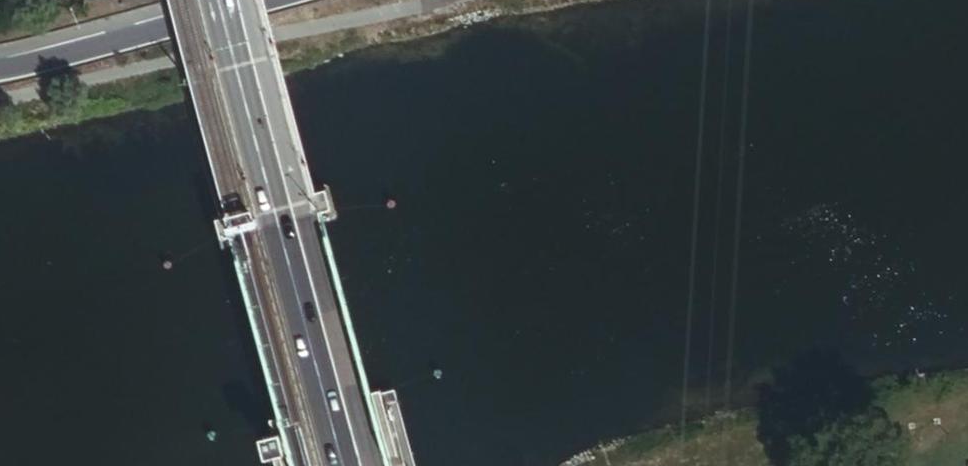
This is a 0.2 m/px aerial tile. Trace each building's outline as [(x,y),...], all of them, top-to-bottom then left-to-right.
[(289,446),(283,426),(262,431),(267,452),(284,447),(289,446)]
